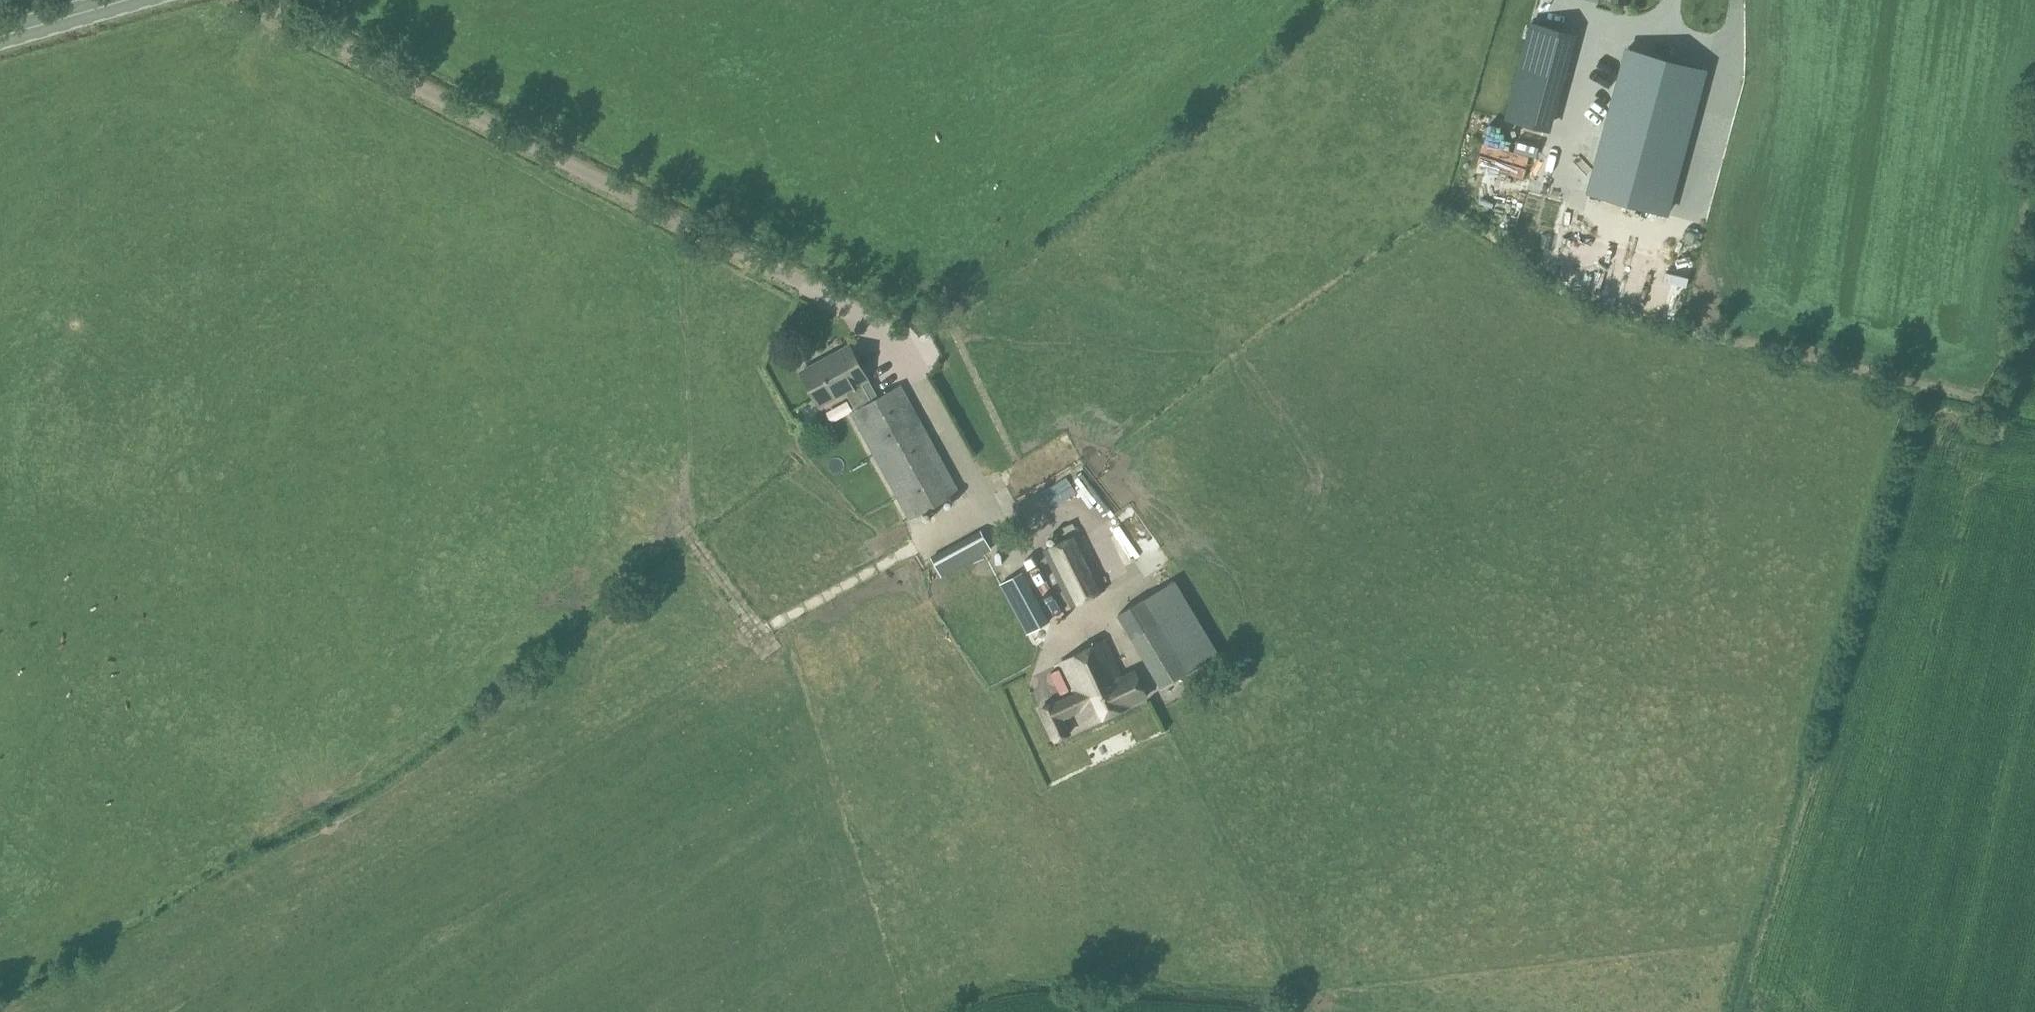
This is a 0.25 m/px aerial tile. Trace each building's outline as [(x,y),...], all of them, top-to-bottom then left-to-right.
[(1532,22),(1521,62),(1560,73),(1571,33),(1532,22)] [(1629,48),(1589,193),(1667,214),(1706,69),(1629,48)] [(855,410),(852,412),(910,519),(959,492),(902,386),(873,401),(862,382),(868,379),(850,346),(802,372),(820,406),(845,391),(855,410)] [(1106,588),(1101,579),(1075,528),(1040,547),(1072,607),(1106,588)] [(991,550),(982,530),(931,558),(942,577),(991,550)] [(1009,557),(989,570),(997,583),(1017,570),(1009,557)] [(1027,634),(1051,622),(1023,572),(1002,584),(1027,634)] [(1117,613),(1162,687),(1190,670),(1144,596),(1117,613)] [(1072,735),(1064,719),(1084,710),(1091,725),(1135,703),(1135,702),(1143,698),(1129,671),(1124,674),(1107,641),(1061,664),(1078,699),(1059,708),(1057,704),(1042,712),(1057,742),(1072,735)]
